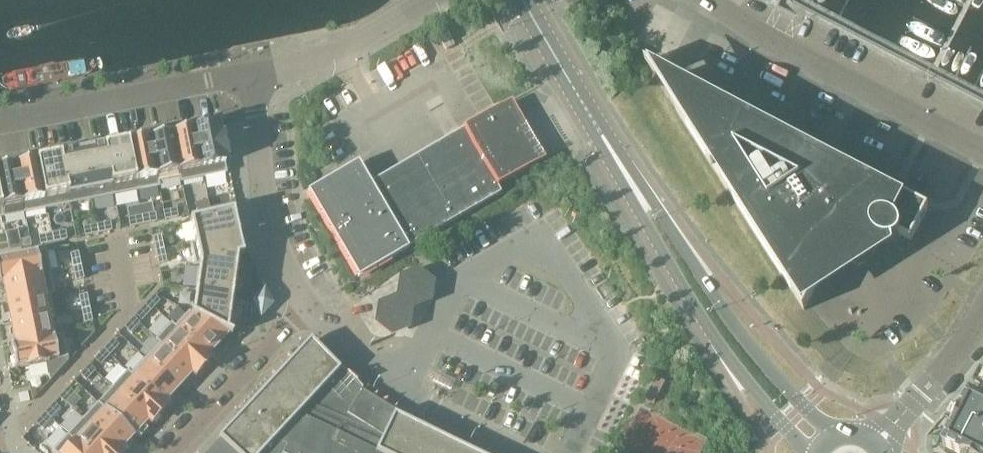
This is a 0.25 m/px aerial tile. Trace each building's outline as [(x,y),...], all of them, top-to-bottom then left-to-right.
[(929,209),(675,76),(674,78),(677,80),(669,95),(678,108),(676,109),(711,165),(713,164),(713,163),(717,160),(727,176),(723,179),(722,178),(721,179),(804,310),(820,278),(825,277),(830,275),(835,274),(839,272),(844,269),(848,267),(852,264),(853,265),(855,266),(856,266),(858,267),(859,267),(861,266),(862,266),(863,265),(864,263),(865,262),(865,261),(866,259),(865,258),(865,256),(864,255),(868,251),(871,247),(875,243),(878,239),(880,240),(882,241),(884,242),(886,242),(888,242),(890,242),(893,242),(895,241),(897,240),(898,239),(900,237),(912,243),(929,209)] [(358,276),(386,260),(406,249),(406,248),(500,194),(496,188),(529,169),(538,163),(504,106),(481,119),(411,160),(369,185),(357,164),(309,192),(358,276)] [(203,178),(226,173),(224,159),(226,159),(222,137),(219,137),(217,126),(194,130),(203,178)] [(203,178),(194,130),(171,135),(180,182),(203,178)] [(179,178),(180,182),(171,135),(149,139),(158,187),(159,187),(158,182),(179,178)] [(158,187),(149,139),(128,143),(137,191),(158,187)] [(137,191),(128,143),(103,148),(113,196),(137,191)] [(81,153),(90,200),(113,196),(103,148),(81,153)] [(81,153),(58,157),(66,196),(68,205),(90,200),(81,153)] [(58,157),(36,162),(44,201),(66,196),(58,157)] [(44,201),(36,162),(15,166),(24,214),(45,209),(44,201)] [(24,214),(15,166),(0,169),(0,203),(3,218),(24,214)] [(214,207),(209,208),(211,216),(223,214),(221,205),(214,207)] [(198,219),(211,216),(209,208),(209,206),(196,209),(198,219)] [(165,220),(177,217),(175,209),(163,212),(165,220)] [(190,244),(238,234),(238,233),(237,233),(233,214),(234,214),(233,212),(223,214),(211,216),(198,219),(189,221),(190,223),(194,242),(190,243),(190,244)] [(153,214),(141,216),(143,223),(155,221),(153,214)] [(130,226),(143,223),(141,216),(129,219),(130,226)] [(98,233),(110,230),(109,223),(96,225),(98,233)] [(84,228),(85,235),(98,233),(96,225),(84,228)] [(53,242),(65,239),(64,230),(51,232),(51,234),(53,242)] [(53,242),(51,234),(39,237),(41,244),(53,242)] [(238,234),(190,244),(194,265),(243,255),(242,254),(238,235),(238,234)] [(156,251),(163,249),(161,237),(153,239),(156,251)] [(9,251),(21,248),(19,240),(7,243),(9,251)] [(7,243),(0,244),(0,253),(9,251),(7,243)] [(163,249),(156,251),(158,264),(166,262),(163,249)] [(0,259),(0,282),(50,272),(46,250),(0,259)] [(70,255),(73,267),(81,266),(78,253),(70,255)] [(236,272),(236,271),(235,271),(237,258),(243,256),(243,255),(194,265),(195,266),(199,265),(196,289),(195,289),(233,295),(233,294),(232,294),(235,272),(236,272)] [(83,278),(81,266),(73,267),(75,280),(83,278)] [(374,327),(391,339),(412,329),(416,312),(433,302),(434,282),(423,270),(399,277),(396,298),(378,306),(374,327)] [(0,282),(0,283),(2,283),(6,303),(54,293),(50,273),(51,273),(50,272),(0,282)] [(273,303),(264,287),(252,301),(273,303)] [(195,289),(195,290),(196,290),(192,314),(189,312),(188,312),(232,335),(232,334),(227,332),(229,318),(229,317),(232,295),(233,295),(195,289)] [(54,293),(6,303),(11,324),(54,315),(50,295),(54,294),(54,293)] [(160,301),(154,295),(146,304),(152,310),(160,301)] [(89,308),(87,296),(79,297),(81,310),(89,308)] [(273,303),(252,301),(261,317),(273,303)] [(152,310),(146,304),(138,313),(144,318),(152,310)] [(84,322),(92,321),(89,308),(81,310),(84,322)] [(207,356),(227,334),(231,336),(232,335),(188,312),(175,326),(171,323),(210,360),(210,359),(207,356)] [(54,315),(11,324),(15,344),(11,345),(11,346),(63,335),(63,334),(53,336),(49,317),(54,316),(54,315)] [(124,327),(132,334),(140,325),(133,318),(124,327)] [(171,323),(156,339),(195,375),(210,360),(171,323)] [(81,348),(94,333),(94,329),(78,332),(81,348)] [(63,335),(11,346),(15,368),(25,366),(25,368),(48,363),(48,361),(67,358),(63,335)] [(150,364),(177,389),(191,373),(194,376),(195,375),(156,339),(155,340),(159,344),(145,359),(150,364)] [(118,346),(112,341),(103,350),(109,355),(118,346)] [(395,415),(397,413),(360,390),(360,391),(357,394),(346,384),(336,374),(339,371),(339,370),(313,343),(307,343),(218,438),(221,441),(209,452),(474,452),(395,415)] [(109,355),(103,350),(95,359),(101,365),(109,355)] [(150,364),(135,380),(165,407),(180,391),(177,389),(150,364)] [(95,371),(89,366),(80,375),(86,380),(95,371)] [(135,380),(126,371),(112,387),(151,423),(165,407),(135,380)] [(664,382),(655,377),(644,399),(653,403),(664,382)] [(133,436),(147,421),(150,424),(151,423),(112,387),(111,388),(97,403),(133,436)] [(59,397),(65,403),(74,394),(68,388),(59,397)] [(28,393),(18,394),(20,404),(29,403),(28,393)] [(980,402),(976,400),(971,397),(944,449),(951,452),(982,452),(982,396),(980,402)] [(97,403),(83,418),(82,419),(120,452),(121,452),(119,451),(133,436),(97,403)] [(52,420),(61,411),(53,404),(45,413),(52,420)] [(45,413),(36,422),(43,429),(52,420),(45,413)] [(82,419),(67,435),(87,452),(120,452),(82,419)] [(67,435),(52,451),(54,452),(87,452),(67,435)]
